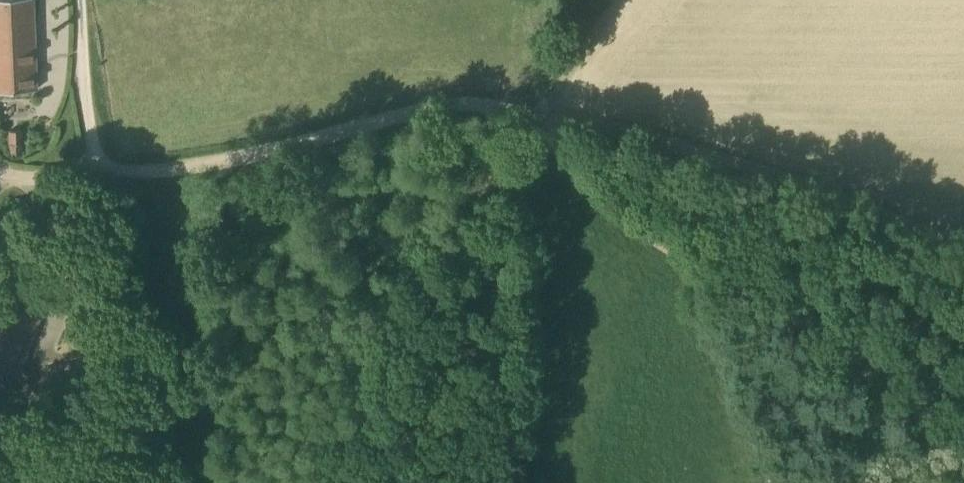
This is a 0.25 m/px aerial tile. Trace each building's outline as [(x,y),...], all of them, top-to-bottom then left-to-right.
[(35,90),(32,0),(0,0),(0,91),(35,90)] [(10,132),(10,134),(11,154),(20,154),(19,131),(10,132)]
